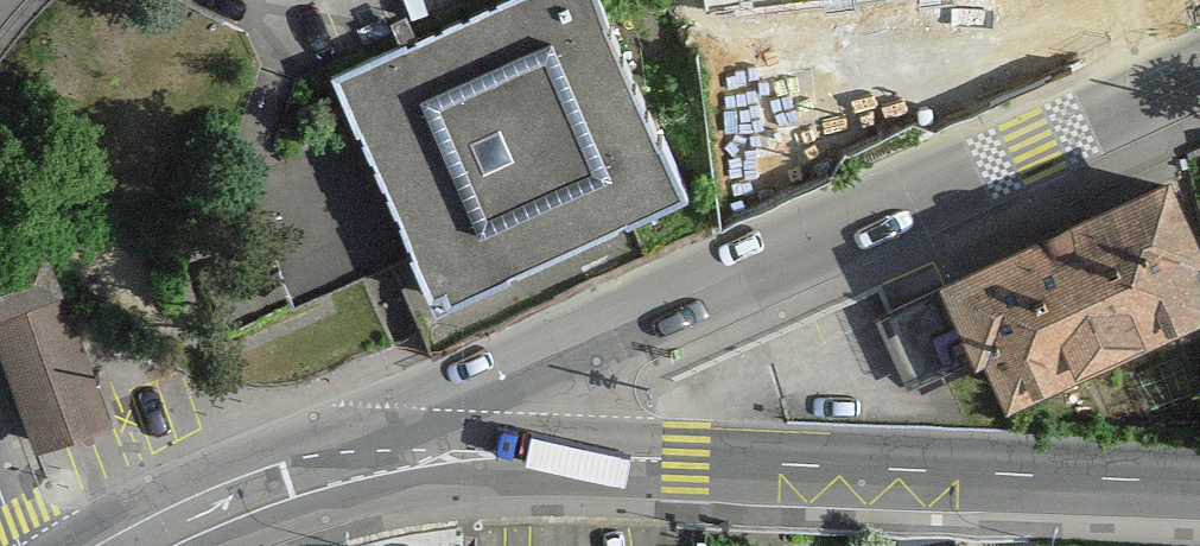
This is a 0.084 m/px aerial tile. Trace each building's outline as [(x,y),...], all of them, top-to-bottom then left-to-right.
[(464,339),(713,226),(610,0),(552,0),(351,92),(440,286),(464,339)] [(1197,269),(1199,267),(1199,246),(1170,183),(937,292),(975,373),(984,368),(1007,418),(1199,327),(1199,275),(1197,269)] [(48,477),(129,447),(69,289),(0,315),(0,348),(48,477)]
